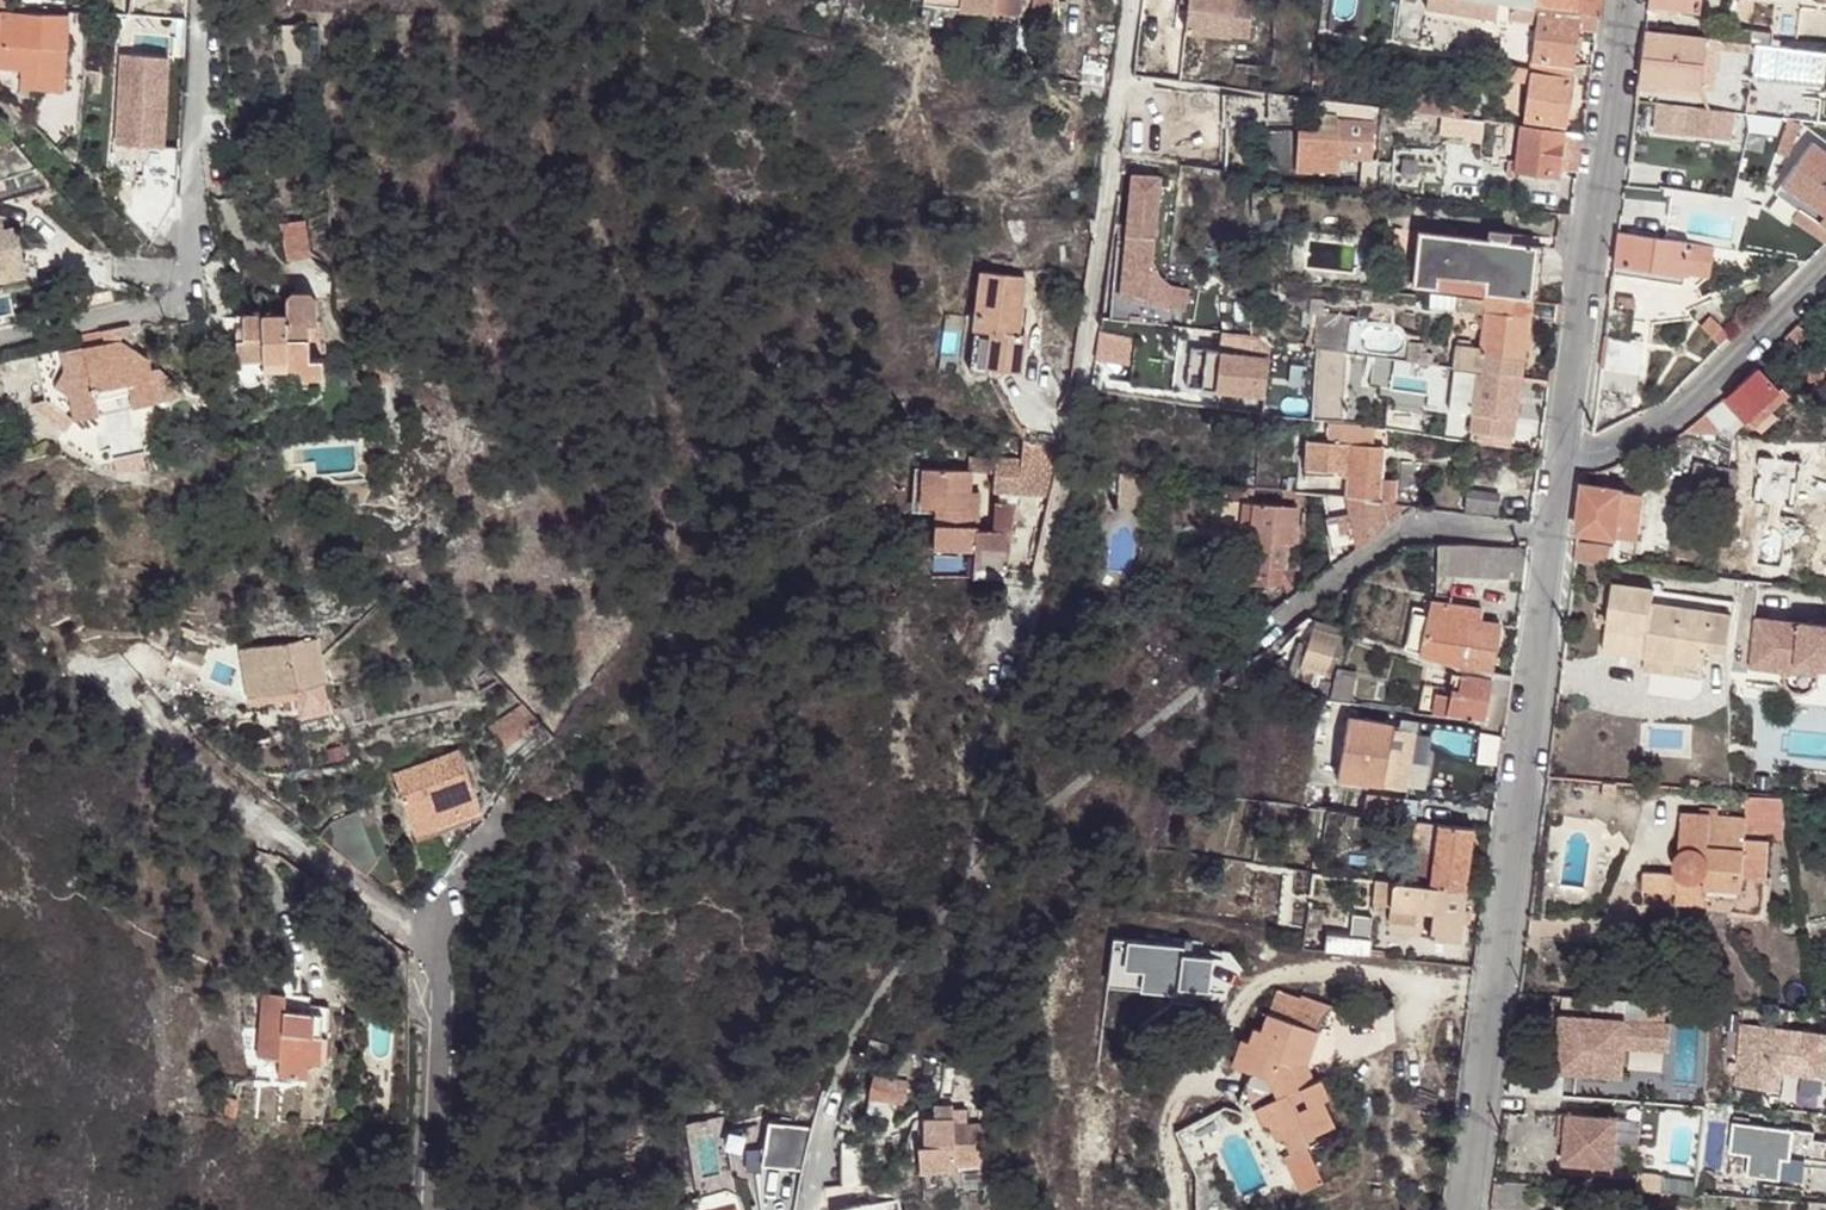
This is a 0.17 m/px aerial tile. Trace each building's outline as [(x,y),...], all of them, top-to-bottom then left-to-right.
[(1186,30),(1250,36),(1254,0),(1189,0),(1186,30)] [(1497,0),(1425,0),(1424,9),(1479,16),(1479,21),(1496,23),(1499,0),(1497,0)] [(1499,0),(1511,2),(1597,15),(1599,0),(1497,0),(1499,0)] [(1647,4),(1689,10),(1693,8),(1695,4),(1696,0),(1647,0),(1647,4)] [(1578,28),(1596,31),(1597,15),(1511,2),(1509,18),(1536,22),(1530,60),(1572,66),(1578,28)] [(22,63),(21,82),(65,84),(69,32),(70,13),(0,10),(0,62),(22,63)] [(1752,43),(1775,46),(1775,39),(1768,38),(1769,31),(1731,27),(1731,28),(1719,27),(1718,40),(1752,43)] [(1718,40),(1643,30),(1636,85),(1707,94),(1712,59),(1694,55),(1695,48),(1750,54),(1752,43),(1718,40)] [(116,50),(111,140),(158,142),(163,52),(116,50)] [(1530,66),(1572,71),(1572,66),(1530,60),(1530,66)] [(1530,66),(1508,62),(1506,75),(1528,78),(1529,71),(1571,76),(1572,71),(1530,66)] [(83,66),(82,86),(94,86),(96,66),(83,66)] [(1523,119),(1564,125),(1571,76),(1529,71),(1528,78),(1523,119)] [(1734,131),(1734,101),(1638,100),(1638,130),(1734,131)] [(1482,120),(1412,112),(1410,128),(1480,136),(1482,120)] [(1317,159),(1372,160),(1371,120),(1318,119),(1317,159)] [(1522,126),(1563,131),(1564,125),(1523,119),(1522,126)] [(1800,124),(1788,120),(1776,151),(1788,155),(1800,124)] [(1522,126),(1518,125),(1513,173),(1557,178),(1563,131),(1522,126)] [(1825,237),(1825,189),(1818,183),(1825,173),(1825,155),(1810,143),(1774,191),(1796,208),(1816,222),(1809,231),(1823,240),(1825,237)] [(1149,272),(1163,171),(1130,167),(1113,294),(1186,304),(1190,278),(1149,272)] [(1743,208),(1757,212),(1760,202),(1746,198),(1743,208)] [(1637,206),(1620,203),(1618,219),(1635,222),(1637,206)] [(1816,222),(1796,208),(1790,218),(1809,231),(1816,222)] [(282,254),(308,253),(306,213),(280,215),(282,254)] [(327,251),(324,220),(307,222),(309,253),(327,251)] [(21,273),(9,227),(0,229),(0,278),(21,273)] [(1411,284),(1430,285),(1453,288),(1529,298),(1537,245),(1419,230),(1411,284)] [(1707,261),(1709,246),(1616,232),(1612,264),(1682,276),(1684,259),(1707,261)] [(1705,277),(1707,261),(1684,259),(1682,276),(1705,277)] [(1679,284),(1682,276),(1612,264),(1611,273),(1679,284)] [(1013,325),(1023,325),(1028,282),(980,275),(972,321),(1013,325)] [(1455,368),(1520,377),(1529,298),(1453,288),(1450,309),(1484,313),(1480,351),(1469,349),(1470,342),(1458,342),(1456,344),(1455,348),(1456,348),(1453,368),(1455,368)] [(294,297),(295,311),(295,321),(317,322),(325,323),(325,297),(320,290),(299,290),(294,297)] [(1313,310),(1309,345),(1349,351),(1353,315),(1313,310)] [(245,312),(246,357),(271,357),(271,366),(308,366),(308,372),(315,377),(327,376),(330,370),(331,357),(317,357),(317,322),(295,321),(295,311),(245,312)] [(1700,327),(1718,346),(1728,336),(1710,317),(1700,327)] [(970,332),(989,334),(1012,336),(1013,325),(972,321),(970,332)] [(1022,379),(1028,336),(1012,336),(989,334),(985,373),(1022,379)] [(1603,368),(1635,372),(1639,372),(1642,341),(1607,336),(1603,368)] [(129,337),(44,354),(52,396),(79,416),(165,399),(159,366),(157,356),(129,337)] [(1218,376),(1267,386),(1275,348),(1226,337),(1218,376)] [(1406,360),(1419,362),(1421,345),(1409,343),(1406,360)] [(271,357),(246,357),(246,366),(271,366),(271,357)] [(167,365),(159,366),(165,399),(185,395),(181,375),(167,365)] [(1755,366),(1726,397),(1749,420),(1778,390),(1755,366)] [(1599,367),(1597,389),(1633,394),(1635,372),(1603,368),(1599,367)] [(1513,435),(1520,377),(1455,368),(1449,409),(1471,412),(1469,429),(1513,435)] [(1733,433),(1737,433),(1749,420),(1726,397),(1685,429),(1733,433)] [(1351,445),(1372,447),(1374,430),(1352,428),(1351,445)] [(1048,499),(1059,449),(1024,441),(1022,460),(997,458),(995,475),(993,493),(1048,499)] [(1345,496),(1377,501),(1377,498),(1391,500),(1393,480),(1379,479),(1379,477),(1369,476),(1372,447),(1351,445),(1308,441),(1306,469),(1347,472),(1345,496)] [(1369,476),(1379,477),(1381,448),(1372,447),(1369,476)] [(1697,459),(1692,488),(1734,496),(1740,466),(1739,466),(1741,454),(1732,453),(1730,465),(1697,459)] [(974,472),(995,475),(997,458),(975,457),(974,470),(974,472)] [(974,472),(974,470),(927,465),(924,503),(937,504),(934,546),(977,549),(980,505),(971,505),(974,475),(974,472)] [(1761,470),(1740,466),(1734,496),(1756,500),(1761,470)] [(1154,472),(1128,469),(1124,503),(1150,507),(1154,472)] [(971,505),(980,505),(983,476),(974,475),(971,505)] [(1584,484),(1578,532),(1616,537),(1635,539),(1641,491),(1623,488),(1584,484)] [(1354,538),(1355,549),(1399,514),(1397,504),(1377,501),(1345,496),(1322,494),(1330,543),(1354,538)] [(1463,508),(1492,514),(1493,498),(1465,494),(1463,508)] [(1237,502),(1231,539),(1244,541),(1239,579),(1266,583),(1268,564),(1276,566),(1279,542),(1288,543),(1293,506),(1249,500),(1249,503),(1237,502)] [(1577,542),(1574,559),(1590,562),(1592,544),(1577,542)] [(1592,544),(1590,562),(1607,563),(1609,546),(1592,544)] [(1472,545),(1433,546),(1434,574),(1445,573),(1473,576),(1524,580),(1527,546),(1472,545)] [(1793,565),(1792,578),(1803,579),(1804,566),(1793,565)] [(1652,587),(1611,582),(1605,628),(1644,633),(1641,654),(1644,654),(1702,662),(1705,645),(1726,648),(1730,612),(1650,602),(1652,587)] [(1459,668),(1491,673),(1498,623),(1478,620),(1468,619),(1470,606),(1429,600),(1427,612),(1413,609),(1408,651),(1420,655),(1459,668)] [(1480,608),(1470,606),(1468,619),(1478,620),(1480,608)] [(1754,616),(1749,666),(1783,669),(1784,677),(1789,685),(1795,689),(1800,690),(1810,688),(1813,685),(1818,676),(1818,668),(1816,664),(1825,665),(1825,622),(1754,616)] [(1346,631),(1314,620),(1310,629),(1336,637),(1344,640),(1346,631)] [(1644,633),(1605,628),(1602,649),(1641,654),(1644,633)] [(1336,637),(1310,629),(1305,645),(1298,666),(1323,674),(1336,637)] [(1332,675),(1344,640),(1336,637),(1323,674),(1332,677),(1332,675)] [(1298,666),(1305,645),(1295,641),(1284,673),(1293,676),(1298,666)] [(295,694),(329,689),(317,648),(304,649),(303,646),(241,651),(250,697),(295,694)] [(1702,662),(1644,654),(1642,665),(1701,673),(1702,662)] [(1259,688),(1288,693),(1293,676),(1284,673),(1266,666),(1259,688)] [(1288,693),(1326,698),(1332,677),(1323,674),(1298,666),(1293,676),(1288,693)] [(1241,685),(1236,669),(1218,683),(1236,685),(1241,685)] [(1508,691),(1510,676),(1491,673),(1490,679),(1488,700),(1506,702),(1508,691)] [(1484,719),(1488,700),(1490,679),(1454,674),(1450,699),(1447,714),(1484,719)] [(1353,680),(1332,675),(1332,677),(1326,698),(1349,701),(1353,680)] [(1447,714),(1450,699),(1436,697),(1434,705),(1432,713),(1448,716),(1447,714)] [(540,721),(521,700),(489,728),(507,748),(540,721)] [(1504,724),(1506,702),(1488,700),(1484,719),(1484,721),(1504,724)] [(1423,712),(1432,713),(1434,705),(1424,703),(1423,712)] [(356,727),(368,723),(364,711),(352,715),(356,727)] [(1380,787),(1392,725),(1347,716),(1336,779),(1380,787)] [(1407,729),(1392,725),(1380,787),(1396,790),(1407,729)] [(481,808),(460,746),(392,768),(413,833),(481,808)] [(1363,794),(1360,813),(1398,819),(1401,799),(1363,794)] [(1698,814),(1679,812),(1677,853),(1674,856),(1672,865),(1674,872),(1673,903),(1704,905),(1704,896),(1741,897),(1742,881),(1762,883),(1764,839),(1780,840),(1783,799),(1743,797),(1741,814),(1716,813),(1716,807),(1697,806),(1698,814)] [(389,882),(402,874),(389,837),(379,812),(320,835),(369,870),(374,866),(389,882)] [(1464,889),(1473,828),(1437,824),(1433,854),(1429,885),(1464,889)] [(1420,836),(1393,833),(1390,852),(1406,849),(1418,852),(1420,836)] [(1407,883),(1429,885),(1433,854),(1418,852),(1406,849),(1390,852),(1386,881),(1394,881),(1407,883)] [(1394,881),(1386,881),(1375,878),(1373,900),(1383,902),(1392,903),(1394,881)] [(1392,903),(1405,904),(1407,883),(1394,881),(1392,903)] [(1458,941),(1464,889),(1429,885),(1407,883),(1405,904),(1411,905),(1431,908),(1427,938),(1458,941)] [(1392,903),(1383,902),(1382,916),(1409,920),(1411,905),(1405,904),(1392,903)] [(1349,936),(1369,937),(1369,916),(1350,913),(1349,936)] [(1299,947),(1321,949),(1323,931),(1302,929),(1299,947)] [(1366,955),(1369,937),(1349,936),(1323,931),(1321,949),(1366,955)] [(316,992),(280,991),(278,1055),(299,1057),(300,1056),(299,1073),(328,1074),(328,1058),(348,1058),(350,999),(331,998),(332,992),(316,992)] [(1329,1012),(1274,991),(1266,1013),(1316,1032),(1329,1012)] [(1640,1022),(1559,1017),(1558,1031),(1558,1048),(1556,1073),(1620,1078),(1622,1049),(1623,1042),(1668,1045),(1670,1024),(1664,1024),(1665,1003),(1642,1003),(1640,1022)] [(1273,1097),(1250,1109),(1258,1128),(1266,1124),(1274,1140),(1280,1137),(1287,1153),(1303,1146),(1307,1144),(1304,1138),(1333,1124),(1321,1098),(1326,1096),(1317,1077),(1313,1079),(1307,1082),(1296,1057),(1297,1054),(1300,1045),(1310,1049),(1316,1032),(1266,1013),(1255,1044),(1245,1041),(1239,1038),(1229,1064),(1252,1073),(1264,1078),(1273,1097)] [(1741,1022),(1733,1084),(1776,1090),(1778,1071),(1779,1061),(1825,1066),(1825,1056),(1825,1033),(1741,1022)] [(1558,1031),(1546,1030),(1545,1048),(1558,1048),(1558,1031)] [(1668,1045),(1623,1042),(1622,1049),(1667,1052),(1668,1045)] [(1307,1082),(1313,1079),(1305,1062),(1306,1059),(1310,1049),(1300,1045),(1297,1054),(1296,1057),(1307,1082)] [(1825,1066),(1779,1061),(1778,1071),(1823,1076),(1825,1066)] [(1241,1104),(1250,1109),(1273,1097),(1264,1078),(1252,1073),(1241,1104)] [(909,1082),(877,1074),(873,1094),(905,1101),(909,1082)] [(923,1131),(924,1146),(935,1145),(939,1145),(953,1145),(952,1125),(962,1124),(962,1109),(947,1109),(948,1118),(922,1118),(923,1131)] [(1613,1117),(1555,1115),(1554,1134),(1562,1135),(1561,1143),(1560,1164),(1611,1166),(1613,1117)] [(735,1135),(742,1170),(755,1175),(766,1209),(796,1209),(799,1185),(814,1123),(773,1120),(735,1135)] [(1812,1138),(1798,1137),(1798,1129),(1732,1122),(1729,1153),(1749,1155),(1747,1176),(1804,1181),(1806,1158),(1825,1160),(1825,1140),(1812,1138)] [(972,1124),(962,1124),(952,1125),(953,1145),(953,1161),(974,1159),(972,1124)] [(972,1124),(974,1159),(977,1160),(986,1159),(985,1124),(972,1124)] [(1798,1129),(1798,1137),(1812,1138),(1813,1130),(1798,1129)] [(916,1146),(919,1175),(938,1172),(935,1145),(924,1146),(916,1146)] [(939,1145),(940,1172),(954,1170),(953,1161),(953,1145),(939,1145)] [(1315,1174),(1303,1146),(1287,1153),(1281,1157),(1294,1184),(1315,1174)] [(954,1170),(977,1166),(977,1164),(977,1160),(974,1159),(953,1161),(954,1170)]
